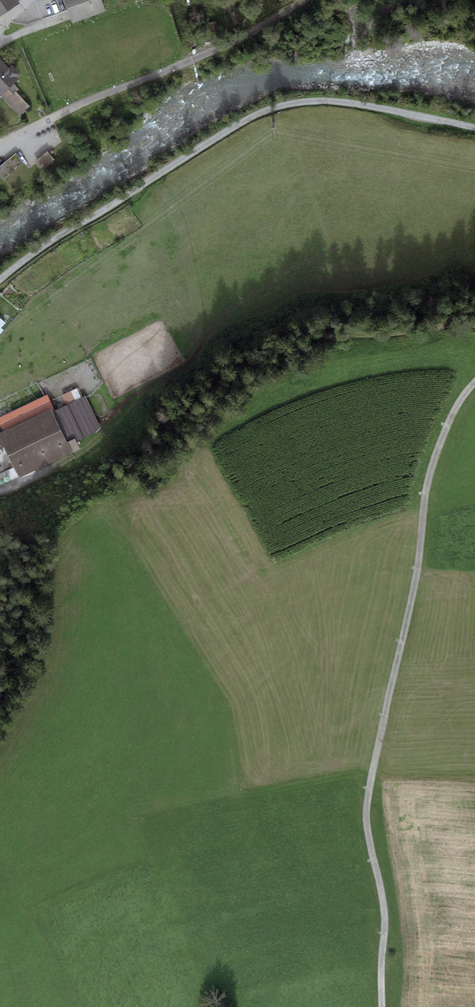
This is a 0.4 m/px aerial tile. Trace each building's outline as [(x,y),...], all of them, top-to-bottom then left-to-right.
[(18,2),(17,0),(0,0),(0,15),(18,2)] [(101,0),(64,0),(72,22),(105,11),(101,0)] [(0,60),(0,95),(19,115),(29,106),(15,92),(13,94),(7,89),(19,78),(17,77),(21,73),(12,64),(8,67),(1,59),(0,60)] [(47,151),(33,164),(40,173),(55,160),(47,151)] [(16,153),(0,166),(0,173),(5,178),(24,163),(16,153)] [(55,410),(47,394),(44,395),(0,416),(0,428),(2,432),(0,432),(0,438),(4,446),(18,477),(80,448),(77,441),(102,430),(87,397),(86,396),(82,397),(77,388),(61,395),(66,405),(55,410)] [(0,474),(5,485),(17,479),(13,469),(0,474)]
